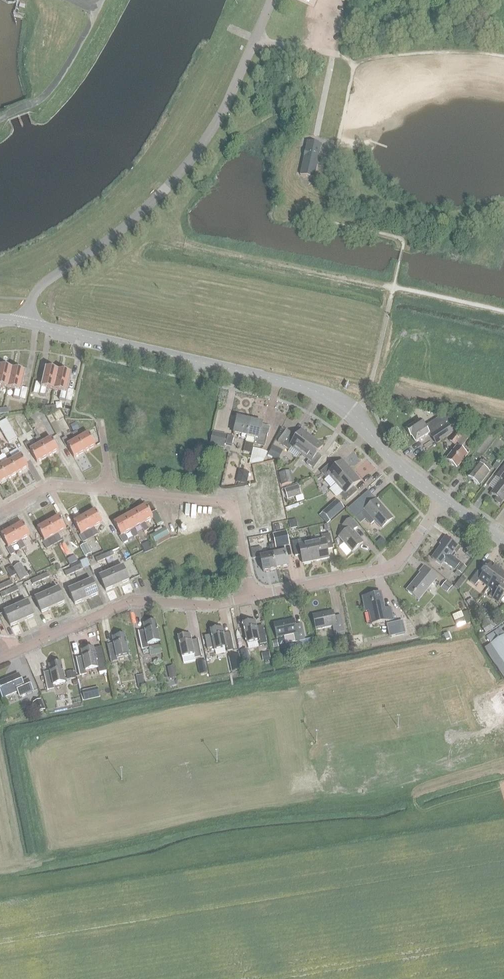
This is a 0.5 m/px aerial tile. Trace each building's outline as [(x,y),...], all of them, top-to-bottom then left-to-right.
[(300,175),(314,178),(322,145),(308,142),(300,175)] [(13,369),(0,366),(0,394),(2,387),(8,389),(13,369)] [(54,391),(59,371),(46,368),(40,395),(46,397),(48,389),(54,391)] [(26,372),(13,369),(8,389),(15,390),(13,398),(20,399),(26,372)] [(72,374),(59,371),(54,391),(61,392),(59,400),(66,401),(72,374)] [(47,417),(51,424),(56,422),(52,414),(47,417)] [(459,430),(450,416),(444,420),(442,417),(425,427),(421,420),(407,429),(411,437),(412,437),(416,443),(429,434),(431,436),(437,444),(459,430)] [(247,437),(250,421),(238,418),(234,434),(242,436),(241,438),(246,440),(247,440),(248,437),(247,437)] [(9,443),(17,439),(7,420),(0,424),(0,427),(9,443)] [(266,444),(270,427),(263,425),(263,424),(250,421),(247,437),(248,437),(247,440),(246,440),(244,452),(252,454),(254,445),(265,447),(266,444)] [(467,428),(472,432),(477,426),(472,422),(467,428)] [(79,429),(76,423),(71,426),(74,432),(79,429)] [(301,454),(313,438),(302,430),(297,437),(292,433),(283,446),(290,451),(292,447),(301,454)] [(469,438),(459,430),(450,441),(457,447),(447,460),(457,468),(467,455),(460,449),(469,438)] [(78,440),(85,452),(96,446),(89,434),(81,438),(77,431),(73,434),(77,441),(78,440)] [(210,446),(224,449),(227,435),(213,432),(210,446)] [(41,444),(48,457),(59,451),(52,438),(44,443),(40,436),(36,438),(40,445),(41,444)] [(234,437),(228,436),(226,445),(232,446),(234,437)] [(78,440),(77,441),(70,444),(66,437),(62,439),(66,447),(67,446),(74,458),(85,452),(78,440)] [(314,469),(323,457),(318,453),(323,446),(313,438),(301,454),(309,460),(307,464),(314,469)] [(41,444),(40,445),(33,449),(29,442),(25,444),(29,451),(30,451),(37,463),(48,457),(41,444)] [(268,455),(278,461),(283,451),(273,446),(268,455)] [(263,450),(254,449),(250,466),(252,466),(263,463),(268,453),(263,450)] [(0,467),(7,480),(18,474),(11,462),(9,462),(5,455),(7,454),(5,450),(1,452),(3,455),(0,458),(0,468),(0,467)] [(11,462),(18,474),(29,468),(22,455),(13,460),(9,453),(7,454),(5,455),(9,462),(11,462)] [(492,469),(482,460),(478,464),(468,477),(480,486),(490,473),(489,473),(492,469)] [(337,484),(352,471),(343,461),(336,467),(332,462),(321,472),(326,479),(330,476),(337,484)] [(496,477),(501,481),(491,494),(497,498),(495,500),(501,505),(503,502),(503,501),(503,467),(496,477)] [(249,473),(239,470),(236,482),(247,484),(249,473)] [(279,473),(282,485),(294,483),(291,471),(279,473)] [(346,502),(358,492),(354,487),(360,481),(352,471),(337,484),(344,492),(341,495),(346,502)] [(285,490),(288,500),(301,495),(298,485),(285,490)] [(368,507),(360,498),(348,509),(361,524),(366,520),(371,525),(375,522),(380,528),(392,518),(376,500),(368,507)] [(323,513),(331,521),(345,509),(337,500),(323,513)] [(151,514),(146,506),(136,512),(143,524),(141,525),(145,532),(149,530),(145,523),(153,518),(158,527),(164,524),(157,510),(151,514)] [(94,537),(98,535),(94,528),(103,523),(96,511),(85,517),(92,529),(90,530),(94,537)] [(135,529),(141,525),(143,524),(136,512),(125,518),(132,530),(131,531),(135,538),(139,536),(135,529)] [(58,543),(62,541),(58,534),(66,529),(59,517),(49,523),(56,535),(54,536),(58,543)] [(84,533),(90,530),(92,529),(85,517),(74,523),(81,535),(80,536),(84,543),(88,541),(84,533)] [(124,535),(131,531),(132,530),(125,518),(114,524),(121,536),(120,537),(124,544),(128,542),(124,535)] [(339,537),(352,552),(363,542),(354,531),(358,527),(351,519),(343,525),(347,530),(339,537)] [(289,521),(291,529),(297,528),(296,520),(289,521)] [(48,540),(54,536),(56,535),(49,523),(38,529),(45,541),(43,542),(48,549),(52,547),(48,540)] [(22,550),(26,547),(22,540),(30,536),(23,524),(12,530),(19,542),(18,543),(22,550)] [(151,536),(155,545),(156,547),(171,539),(166,528),(151,536)] [(11,546),(18,543),(19,542),(12,530),(2,536),(8,548),(7,548),(11,556),(15,553),(11,546)] [(290,546),(287,531),(268,535),(271,545),(275,544),(276,549),(290,546)] [(316,561),(329,559),(327,550),(334,549),(331,534),(322,536),(323,540),(312,542),(316,561)] [(458,546),(445,537),(440,544),(442,546),(433,559),(441,565),(443,561),(455,570),(460,563),(451,556),(458,546)] [(316,561),(312,542),(302,544),(301,540),(292,542),(295,556),(301,555),(303,564),(316,561)] [(150,542),(142,545),(145,552),(153,549),(150,542)] [(80,548),(85,558),(92,554),(87,545),(80,548)] [(273,554),(276,570),(289,567),(286,552),(276,554),(274,545),(269,546),(271,555),(273,554)] [(273,554),(271,555),(264,556),(262,548),(251,550),(253,559),(261,558),(264,572),(276,570),(273,554)] [(76,554),(68,558),(71,564),(79,560),(76,554)] [(14,568),(21,582),(29,577),(29,576),(24,567),(21,564),(14,568)] [(467,568),(461,564),(457,571),(462,575),(467,568)] [(489,587),(501,571),(492,564),(483,575),(478,572),(470,582),(476,586),(480,580),(489,587)] [(7,569),(11,578),(16,575),(12,567),(7,569)] [(118,586),(130,581),(123,567),(112,572),(118,586)] [(437,578),(424,567),(420,572),(421,573),(407,591),(419,601),(437,578)] [(76,573),(74,569),(72,570),(65,572),(67,577),(76,573)] [(503,596),(503,591),(501,589),(503,585),(503,573),(501,571),(489,587),(494,591),(489,596),(499,603),(503,596)] [(106,591),(118,586),(112,572),(100,577),(106,591)] [(42,581),(40,577),(32,580),(34,585),(42,581)] [(87,600),(99,595),(92,580),(86,583),(81,585),(87,600)] [(441,588),(447,593),(453,587),(447,582),(441,588)] [(75,605),(87,600),(81,585),(69,591),(75,605)] [(54,608),(65,603),(59,588),(47,594),(54,608)] [(385,609),(381,593),(363,597),(366,612),(369,611),(372,624),(393,620),(391,608),(385,609)] [(54,608),(47,594),(35,599),(42,613),(54,608)] [(467,602),(470,607),(476,604),(472,599),(467,602)] [(21,605),(16,607),(23,622),(34,616),(28,602),(21,605)] [(11,627),(23,622),(16,607),(15,604),(10,606),(11,609),(4,612),(11,627)] [(335,617),(334,611),(313,616),(316,630),(333,626),(335,634),(345,632),(341,616),(335,617)] [(472,622),(467,611),(453,617),(458,628),(472,622)] [(296,625),(295,619),(274,624),(277,641),(278,641),(277,638),(294,635),(297,647),(311,644),(310,640),(306,641),(302,624),(296,625)] [(139,632),(142,650),(148,648),(148,645),(160,642),(156,621),(143,624),(145,631),(139,632)] [(263,626),(257,627),(256,621),(243,623),(247,644),(260,642),(260,645),(267,644),(263,626)] [(406,634),(403,621),(395,623),(398,636),(406,634)] [(231,633),(225,634),(223,627),(210,630),(212,635),(205,637),(208,649),(214,648),(215,651),(227,649),(228,652),(235,650),(231,633)] [(488,639),(491,644),(491,645),(503,664),(503,636),(501,637),(498,632),(488,639)] [(199,640),(192,641),(191,634),(178,637),(182,658),(195,655),(195,659),(202,657),(199,640)] [(108,646),(111,663),(118,662),(117,658),(130,655),(125,635),(112,637),(114,644),(108,646)] [(334,639),(335,647),(351,643),(350,635),(334,639)] [(96,659),(94,648),(81,650),(83,657),(76,659),(80,676),(86,675),(86,671),(98,669),(99,673),(107,671),(104,657),(96,659)] [(248,650),(241,651),(244,669),(251,667),(248,650)] [(271,661),(270,652),(262,654),(264,662),(271,661)] [(239,655),(229,657),(232,672),(242,670),(239,655)] [(197,662),(200,675),(209,673),(206,660),(197,662)] [(44,673),(47,691),(54,689),(54,686),(66,683),(62,662),(49,665),(50,672),(44,673)] [(168,668),(170,679),(177,678),(174,666),(168,668)] [(77,678),(75,671),(66,673),(68,680),(77,678)] [(19,674),(0,682),(0,690),(3,698),(18,692),(20,697),(33,691),(28,679),(22,682),(19,674)] [(33,703),(38,713),(46,710),(41,699),(33,703)] [(484,724),(496,748),(503,744),(503,705),(489,712),(493,720),(484,724)]
